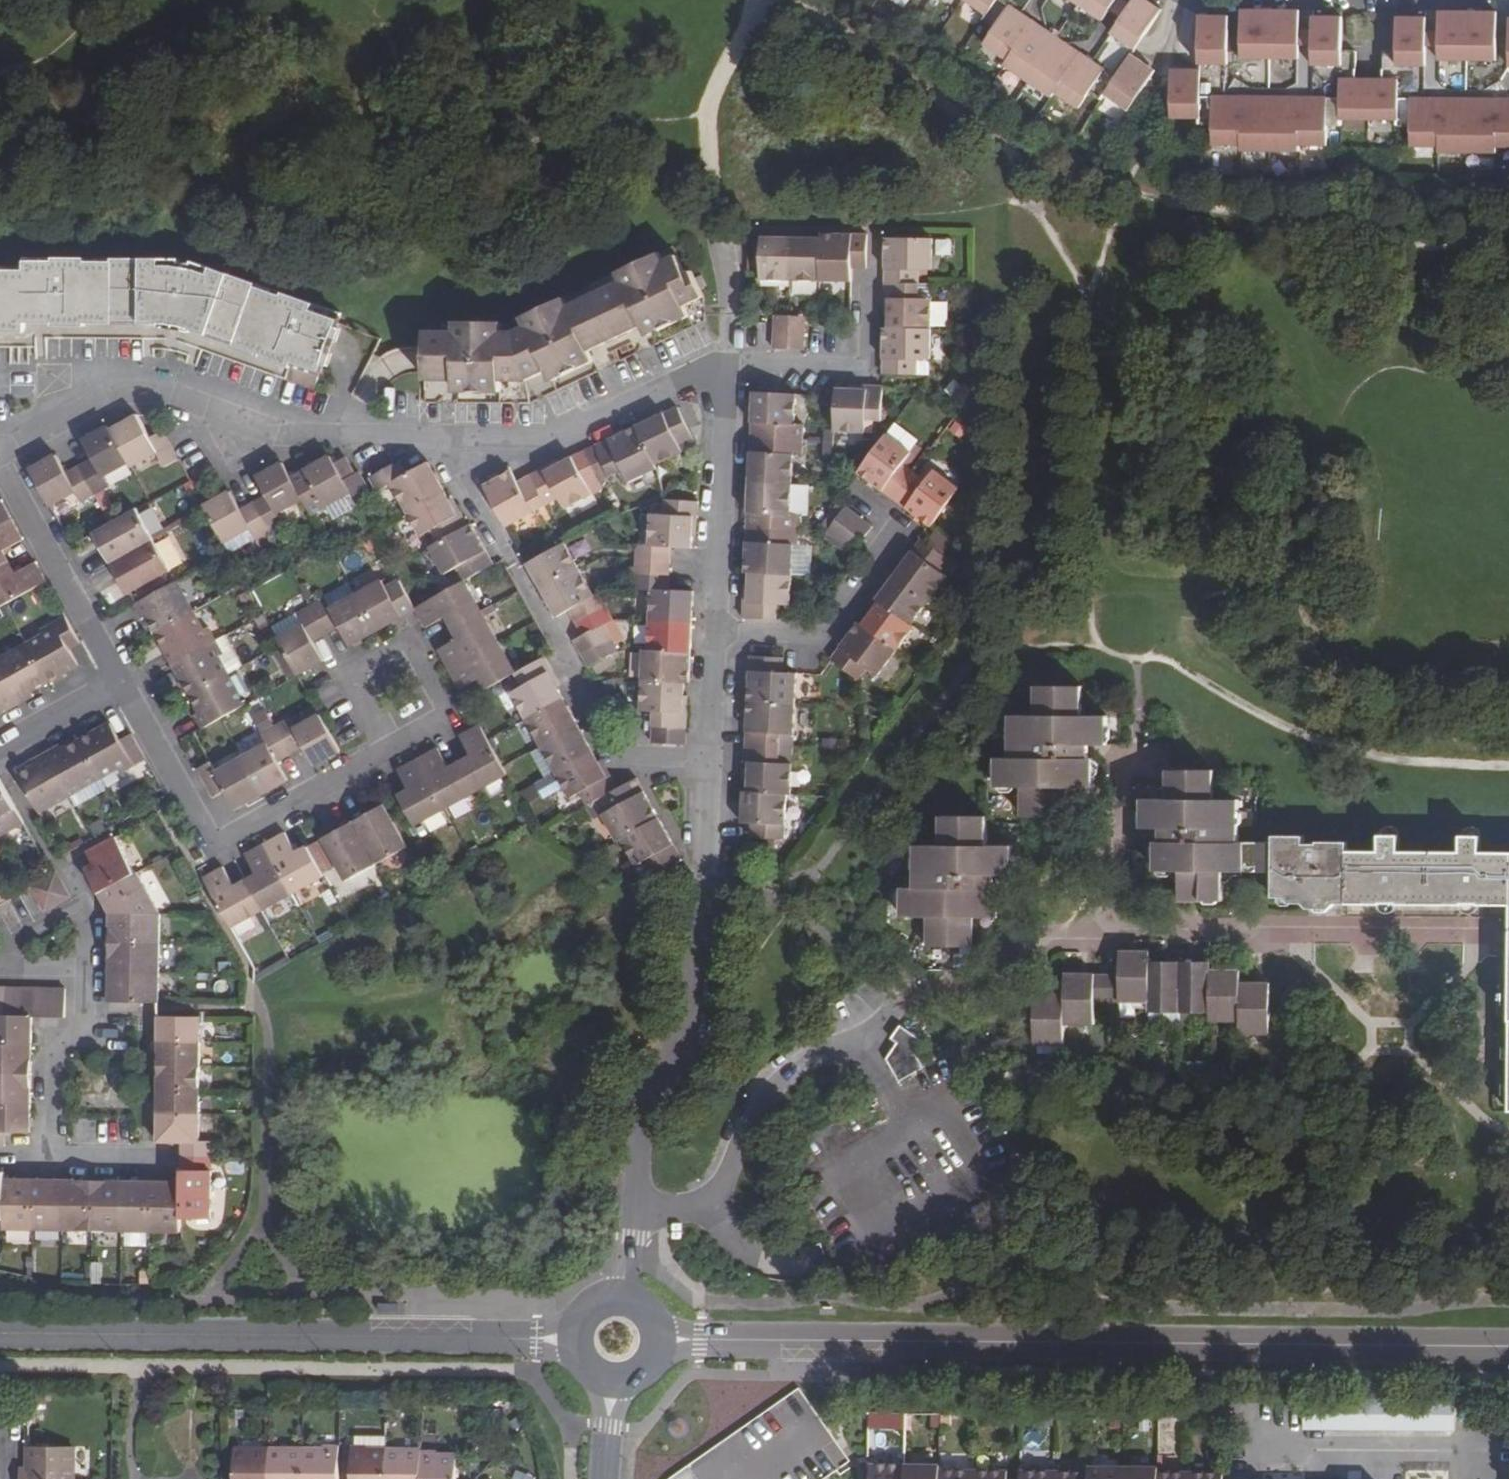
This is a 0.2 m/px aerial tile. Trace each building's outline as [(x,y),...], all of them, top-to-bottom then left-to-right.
[(986,14),(983,20),(995,28),(984,44),(1008,61),(1004,66),(1052,98),(1056,93),(1079,109),(1091,91),(1103,99),(1106,95),(1129,110),(1155,71),(1132,56),(1117,79),(1000,0),(965,0),(986,14)] [(1104,20),(1117,0),(1074,0),(1104,20)] [(1113,37),(1135,51),(1162,11),(1146,0),(1136,0),(1113,37)] [(1243,10),(1242,58),(1300,59),(1301,18),(1301,11),(1243,10)] [(1440,12),(1440,59),(1497,60),(1497,13),(1440,12)] [(1200,17),(1199,65),(1228,66),(1229,18),(1200,17)] [(1313,18),(1313,66),(1341,66),(1341,52),(1341,18),(1313,18)] [(1397,52),(1397,66),(1425,67),(1426,19),(1398,18),(1397,52)] [(1341,66),(1341,79),(1355,80),(1356,53),(1341,52),(1341,66)] [(1383,52),(1383,80),(1397,80),(1397,66),(1397,52),(1383,52)] [(1172,119),(1200,119),(1199,125),(1214,125),(1214,145),(1241,146),(1241,152),(1299,152),(1299,145),(1326,147),(1326,126),(1342,126),(1341,119),(1396,120),(1396,126),(1411,127),(1411,147),(1438,147),(1439,153),(1496,154),(1497,148),(1508,148),(1508,102),(1397,100),(1397,80),(1383,80),(1355,80),(1341,79),(1341,98),(1200,97),(1199,71),(1172,70),(1172,119)] [(822,238),(821,281),(837,282),(851,282),(852,268),(868,268),(868,234),(823,233),(822,238)] [(762,236),(761,281),(776,281),(791,281),(793,237),(762,236)] [(793,237),(791,281),(806,281),(821,281),(822,238),(793,237)] [(885,266),(885,283),(919,283),(919,271),(931,270),(932,240),(885,239),(885,266)] [(662,260),(659,252),(615,273),(618,282),(566,306),(562,298),(520,318),(524,327),(514,332),(499,332),(499,322),(453,321),(453,332),(423,332),(423,382),(451,382),(452,386),(452,392),(498,392),(499,382),(524,382),(545,373),(550,383),(593,363),(588,352),(595,348),(637,328),(641,326),(647,337),(689,315),(683,306),(702,297),(699,289),(694,277),(690,270),(688,265),(682,268),(676,254),(662,260)] [(27,256),(27,265),(0,266),(0,349),(36,349),(36,340),(68,340),(167,341),(169,333),(175,334),(181,335),(180,343),(268,373),(313,388),(341,311),(193,260),(179,257),(27,256)] [(700,274),(694,277),(699,289),(705,286),(700,274)] [(919,283),(885,283),(885,301),(885,313),(889,314),(889,328),(931,328),(931,299),(919,298),(919,283)] [(775,322),(774,348),(789,348),(790,315),(775,314),(775,322)] [(790,315),(789,348),(805,348),(806,325),(805,316),(790,315)] [(884,351),(884,374),(917,373),(917,358),(930,359),(931,328),(889,328),(885,328),(884,351)] [(169,333),(167,341),(180,343),(181,335),(175,334),(169,333)] [(397,360),(373,349),(351,397),(375,407),(397,360)] [(837,395),(836,432),(866,433),(867,419),(882,420),(885,385),(864,385),(850,384),(850,389),(837,389),(837,395)] [(753,417),(752,438),(803,440),(803,424),(796,424),(798,393),(754,391),(753,417)] [(687,429),(676,408),(654,418),(636,427),(654,466),(682,453),(678,444),(691,438),(687,429)] [(176,458),(160,430),(154,433),(148,436),(136,416),(110,431),(128,463),(130,468),(156,454),(163,466),(176,458)] [(110,431),(108,426),(79,442),(89,458),(83,462),(78,466),(94,495),(107,487),(101,477),(128,463),(110,431)] [(654,466),(636,427),(610,439),(595,447),(609,476),(622,471),(628,482),(656,470),(654,466)] [(888,434),(859,472),(884,491),(894,499),(915,472),(904,463),(912,452),(888,434)] [(751,460),(750,481),(793,484),(795,454),(802,455),(803,440),(752,438),(751,460)] [(609,476),(595,447),(583,452),(598,482),(609,476)] [(598,482),(583,452),(570,459),(586,488),(598,482)] [(94,495),(78,466),(70,470),(65,473),(54,455),(29,469),(49,505),(74,492),(80,502),(94,495)] [(334,464),(330,456),(301,472),(307,482),(302,486),(296,490),(301,500),(312,519),(325,511),(323,507),(350,493),(334,464)] [(344,458),(334,464),(350,493),(352,497),(367,488),(364,483),(358,473),(353,473),(344,458)] [(586,488),(570,459),(560,464),(557,460),(545,467),(529,476),(546,507),(559,499),(565,510),(590,495),(586,488)] [(296,490),(281,462),(254,479),(263,495),(258,498),(251,502),(268,532),(280,523),(276,514),(301,500),(296,490)] [(434,476),(427,464),(406,474),(398,462),(370,478),(378,492),(391,486),(405,510),(442,490),(434,476)] [(915,472),(894,499),(913,513),(931,526),(959,488),(935,470),(926,480),(915,472)] [(546,507),(529,476),(523,479),(517,482),(510,472),(484,486),(507,527),(546,507)] [(749,504),(748,526),(799,530),(799,514),(793,513),(793,484),(750,481),(749,504)] [(444,493),(442,490),(405,510),(420,537),(430,531),(437,544),(468,527),(459,512),(453,499),(449,501),(444,493)] [(268,532),(251,502),(246,505),(239,509),(230,491),(203,506),(223,544),(248,529),(254,538),(268,532)] [(696,534),(697,502),(673,502),(662,501),(661,515),(652,515),(650,545),(670,547),(691,546),(691,541),(692,534),(696,534)] [(0,503),(0,527),(10,521),(0,503)] [(847,507),(839,519),(864,538),(873,526),(864,519),(847,507)] [(152,540),(135,509),(92,532),(100,547),(109,564),(152,540)] [(839,519),(830,531),(855,550),(864,538),(839,519)] [(10,521),(0,527),(0,567),(7,563),(4,557),(1,552),(21,541),(10,521)] [(482,545),(471,525),(468,527),(437,544),(430,548),(445,574),(457,568),(464,581),(493,565),(482,545)] [(747,548),(745,571),(749,572),(793,574),(794,544),(798,543),(799,530),(748,526),(747,548)] [(169,570),(152,540),(109,564),(116,576),(127,593),(169,570)] [(908,559),(896,575),(929,601),(948,576),(941,570),(949,560),(922,540),(908,559)] [(578,571),(564,544),(527,564),(535,578),(541,590),(578,571)] [(668,562),(670,547),(650,545),(636,545),(636,560),(668,562)] [(668,576),(668,562),(636,560),(635,575),(668,576)] [(34,563),(13,574),(11,570),(7,563),(0,567),(0,608),(3,607),(45,583),(34,563)] [(593,597),(578,571),(541,590),(547,602),(556,617),(568,609),(593,597)] [(745,597),(744,617),(777,618),(778,604),(791,605),(793,574),(749,572),(749,586),(745,586),(745,597)] [(692,606),(693,592),(668,591),(668,576),(635,575),(635,590),(651,591),(650,620),(691,622),(692,606)] [(887,587),(878,599),(880,601),(912,625),(929,601),(896,575),(887,587)] [(382,579),(354,594),(375,631),(391,622),(415,608),(398,580),(387,587),(382,579)] [(192,612),(175,581),(132,604),(141,618),(146,617),(150,624),(155,632),(192,612)] [(480,611),(464,581),(415,608),(425,628),(445,617),(449,622),(452,627),(480,611)] [(328,608),(354,594),(349,585),(322,600),(328,608)] [(375,631),(354,594),(328,608),(322,600),(309,606),(325,634),(332,632),(337,629),(348,646),(375,631)] [(597,595),(593,597),(568,609),(575,623),(604,607),(597,595)] [(912,625),(880,601),(872,612),(863,624),(897,650),(914,627),(912,625)] [(325,634),(309,606),(296,615),(301,624),(275,638),(279,644),(296,674),(324,659),(313,641),(319,637),(325,634)] [(610,621),(604,607),(575,623),(583,636),(604,625),(610,621)] [(496,640),(480,611),(452,627),(454,632),(456,637),(437,650),(447,668),(496,640)] [(203,630),(192,612),(155,632),(164,649),(171,664),(215,640),(208,627),(203,630)] [(301,624),(296,615),(270,628),(275,638),(301,624)] [(42,635),(24,645),(45,684),(76,666),(68,650),(74,647),(78,643),(64,617),(40,630),(42,635)] [(691,638),(691,622),(650,620),(649,651),(690,653),(691,638)] [(846,641),(832,659),(859,678),(867,668),(878,675),(897,650),(863,624),(860,622),(846,641)] [(604,625),(583,636),(574,641),(581,654),(610,639),(604,625)] [(617,653),(610,639),(581,654),(589,668),(617,653)] [(222,654),(215,640),(171,664),(178,676),(189,694),(227,673),(218,657),(222,654)] [(514,673),(496,640),(447,668),(459,689),(479,678),(483,684),(486,690),(514,673)] [(24,645),(0,659),(0,673),(18,705),(32,698),(31,693),(37,689),(45,684),(24,645)] [(689,671),(690,653),(649,651),(643,651),(642,682),(684,684),(688,684),(689,671)] [(750,681),(749,701),(796,704),(797,672),(784,672),(784,657),(752,655),(750,681)] [(554,674),(544,657),(514,673),(521,687),(511,693),(525,719),(562,698),(556,688),(560,686),(554,674)] [(0,673),(0,710),(3,709),(4,712),(18,705),(0,673)] [(244,704),(227,673),(189,694),(198,711),(193,715),(201,728),(218,718),(244,704)] [(684,695),(684,684),(642,682),(640,713),(652,713),(652,727),(686,728),(688,703),(683,703),(684,695)] [(999,758),(999,787),(1022,788),(1022,816),(1028,817),(1067,817),(1067,787),(1092,787),(1093,759),(1087,758),(1088,753),(1088,745),(1106,744),(1107,715),(1082,715),(1082,687),(1038,686),(1037,714),(1012,714),(1011,757),(999,758)] [(569,710),(562,698),(525,719),(540,746),(577,725),(569,710)] [(748,722),(746,747),(780,748),(782,732),(795,732),(796,704),(749,701),(748,722)] [(287,720),(274,727),(290,754),(296,751),(301,748),(312,764),(337,750),(317,714),(292,729),(287,720)] [(120,741),(110,725),(95,734),(79,743),(99,780),(117,770),(120,774),(133,767),(120,741)] [(487,740),(479,725),(459,736),(469,755),(464,758),(458,762),(474,791),(505,774),(502,768),(487,740)] [(585,738),(577,725),(540,746),(554,773),(592,751),(585,738)] [(290,754),(274,727),(261,733),(265,744),(240,758),(260,793),(287,779),(278,762),(283,758),(290,754)] [(686,751),(686,728),(652,727),(652,738),(651,749),(670,751),(686,751)] [(99,780),(79,743),(71,747),(62,752),(58,746),(45,754),(69,796),(99,780)] [(749,779),(749,792),(787,794),(792,794),(794,764),(779,762),(780,748),(746,747),(745,768),(744,778),(749,779)] [(474,791),(458,762),(452,765),(447,768),(437,749),(416,760),(443,808),(474,791)] [(617,789),(610,777),(602,761),(598,762),(592,751),(554,773),(563,789),(569,800),(581,794),(587,806),(606,795),(617,789)] [(69,796),(45,754),(32,762),(35,767),(29,770),(17,777),(38,812),(69,796)] [(260,793),(240,758),(214,774),(207,763),(196,770),(212,799),(218,796),(223,793),(233,808),(260,793)] [(443,808),(416,760),(398,771),(408,790),(402,793),(397,796),(413,825),(443,808)] [(1143,824),(1143,827),(1160,828),(1160,833),(1160,841),(1155,841),(1155,845),(1155,871),(1180,871),(1181,886),(1181,901),(1204,901),(1224,901),(1224,872),(1274,872),(1273,898),(1284,898),(1290,903),(1303,904),(1305,906),(1308,909),(1319,909),(1330,909),(1335,904),(1347,904),(1348,852),(1347,841),(1317,841),(1317,844),(1305,844),(1305,836),(1274,836),(1274,842),(1239,841),(1239,828),(1239,800),(1233,800),(1213,800),(1213,770),(1169,769),(1168,773),(1168,799),(1142,799),(1143,824)] [(563,789),(554,773),(533,784),(542,800),(563,789)] [(647,798),(636,779),(617,789),(606,795),(612,808),(601,814),(615,843),(621,839),(658,818),(647,798)] [(0,783),(0,835),(22,822),(0,783)] [(752,823),(751,838),(784,839),(787,794),(749,792),(744,791),(743,809),(743,822),(752,823)] [(405,848),(382,804),(367,812),(351,821),(375,864),(405,848)] [(902,887),(903,917),(928,918),(928,946),(951,947),(972,947),(973,918),(997,919),(998,889),(994,889),(995,882),(995,876),(1011,875),(1012,846),(986,845),(986,816),(942,816),(940,844),(916,845),(916,887),(902,887)] [(668,837),(658,818),(621,839),(636,866),(642,862),(650,876),(679,857),(668,837)] [(375,864),(351,821),(337,829),(321,838),(345,881),(375,864)] [(1347,904),(1380,904),(1380,905),(1382,908),(1384,911),(1387,912),(1389,912),(1391,912),(1393,911),(1396,909),(1397,906),(1398,904),(1461,903),(1462,906),(1464,909),(1467,912),(1471,913),(1474,912),(1477,910),(1479,908),(1480,903),(1508,904),(1508,852),(1480,852),(1480,835),(1479,832),(1478,830),(1474,827),(1469,827),(1466,828),(1464,830),(1462,833),(1462,853),(1399,852),(1400,835),(1399,833),(1397,830),(1395,828),(1390,827),(1385,828),(1382,832),(1381,835),(1381,852),(1348,852),(1347,904)] [(321,877),(305,848),(300,850),(295,853),(284,834),(264,845),(291,893),(321,877)] [(135,873),(115,837),(88,853),(93,864),(86,869),(93,880),(100,892),(135,873)] [(291,893),(264,845),(245,856),(255,875),(250,878),(245,881),(260,910),(291,893)] [(260,910),(245,881),(238,885),(234,887),(224,868),(203,879),(230,927),(260,910)] [(160,915),(137,871),(135,873),(100,892),(105,903),(110,913),(160,915)] [(160,944),(160,915),(110,913),(110,931),(110,943),(160,944)] [(159,972),(160,944),(110,943),(110,959),(110,973),(159,972)] [(1119,999),(1119,1002),(1149,1001),(1149,962),(1149,952),(1135,951),(1119,951),(1119,975),(1119,999)] [(1149,1001),(1149,1012),(1179,1012),(1179,962),(1165,962),(1149,962),(1149,1001)] [(1179,962),(1179,1012),(1209,1013),(1210,970),(1210,962),(1193,962),(1179,962)] [(1209,1013),(1209,1021),(1239,1021),(1239,983),(1240,971),(1226,970),(1210,970),(1209,1013)] [(159,1002),(159,972),(110,973),(110,988),(110,1003),(159,1002)] [(1064,993),(1063,1023),(1094,1025),(1094,1019),(1094,999),(1095,975),(1095,973),(1082,973),(1065,973),(1064,993)] [(1119,975),(1095,975),(1094,999),(1119,999),(1119,975)] [(1239,1021),(1239,1033),(1269,1034),(1270,1026),(1270,983),(1255,983),(1239,983),(1239,1021)] [(36,987),(21,987),(20,1014),(4,1015),(0,1015),(0,1043),(30,1043),(30,1029),(31,1015),(36,1015),(36,987)] [(5,987),(4,1015),(20,1014),(21,987),(5,987)] [(52,987),(36,987),(36,1015),(51,1016),(52,987)] [(52,987),(51,1016),(68,1016),(68,988),(52,987)] [(1033,1036),(1034,1044),(1063,1045),(1063,1023),(1064,993),(1049,993),(1034,993),(1033,1036)] [(200,1043),(200,1017),(158,1018),(158,1031),(158,1041),(200,1043)] [(911,1080),(923,1061),(914,1055),(925,1038),(905,1026),(883,1063),(911,1080)] [(952,1040),(931,1052),(936,1062),(958,1051),(952,1040)] [(199,1065),(200,1043),(158,1041),(158,1053),(158,1065),(199,1065)] [(30,1043),(0,1043),(0,1073),(29,1073),(30,1060),(30,1043)] [(199,1089),(199,1065),(158,1065),(158,1078),(157,1089),(199,1089)] [(29,1073),(0,1073),(0,1103),(30,1103),(29,1089),(29,1073)] [(199,1114),(199,1089),(157,1089),(157,1102),(157,1113),(199,1114)] [(30,1103),(0,1103),(0,1146),(5,1146),(5,1132),(29,1131),(29,1119),(30,1103)] [(199,1141),(199,1114),(157,1113),(157,1126),(157,1141),(181,1143),(181,1156),(211,1156),(211,1142),(199,1141)] [(211,1156),(181,1156),(181,1169),(180,1182),(181,1217),(211,1217),(211,1156)] [(33,1229),(34,1180),(19,1180),(4,1179),(2,1219),(2,1229),(33,1229)] [(62,1229),(63,1180),(48,1180),(34,1180),(33,1229),(62,1229)] [(91,1229),(92,1181),(77,1180),(63,1180),(62,1229),(91,1229)] [(105,1181),(92,1181),(91,1229),(121,1230),(121,1181),(105,1181)] [(150,1230),(150,1181),(135,1181),(121,1181),(121,1230),(150,1230)] [(181,1217),(180,1182),(166,1181),(150,1181),(150,1230),(181,1230),(181,1217)] [(839,1471),(840,1470),(849,1464),(838,1445),(830,1434),(826,1429),(800,1390),(687,1467),(695,1478),(827,1478),(839,1471)] [(1304,1401),(1304,1430),(1328,1430),(1327,1401),(1304,1401)] [(1327,1401),(1328,1430),(1453,1430),(1453,1401),(1327,1401)] [(385,1451),(385,1437),(365,1437),(365,1446),(365,1450),(385,1451)] [(303,1450),(303,1478),(338,1478),(338,1445),(322,1445),(322,1450),(303,1450)] [(385,1451),(365,1450),(365,1446),(354,1445),(351,1445),(350,1478),(385,1478),(385,1451)] [(30,1447),(30,1468),(21,1468),(21,1478),(73,1478),(73,1447),(30,1447)] [(268,1450),(234,1449),(234,1478),(268,1478),(268,1450)] [(268,1450),(268,1478),(303,1478),(303,1450),(268,1450)] [(385,1451),(385,1478),(420,1478),(420,1451),(385,1451)] [(420,1451),(420,1478),(455,1478),(455,1457),(437,1456),(437,1451),(420,1451)] [(871,1478),(906,1478),(906,1466),(872,1465),(871,1478)] [(906,1478),(939,1478),(939,1471),(939,1466),(906,1466),(906,1478)] [(1090,1478),(1124,1478),(1124,1468),(1090,1468),(1090,1473),(1090,1478)] [(1124,1478),(1158,1478),(1158,1475),(1158,1468),(1124,1468),(1124,1478)]
